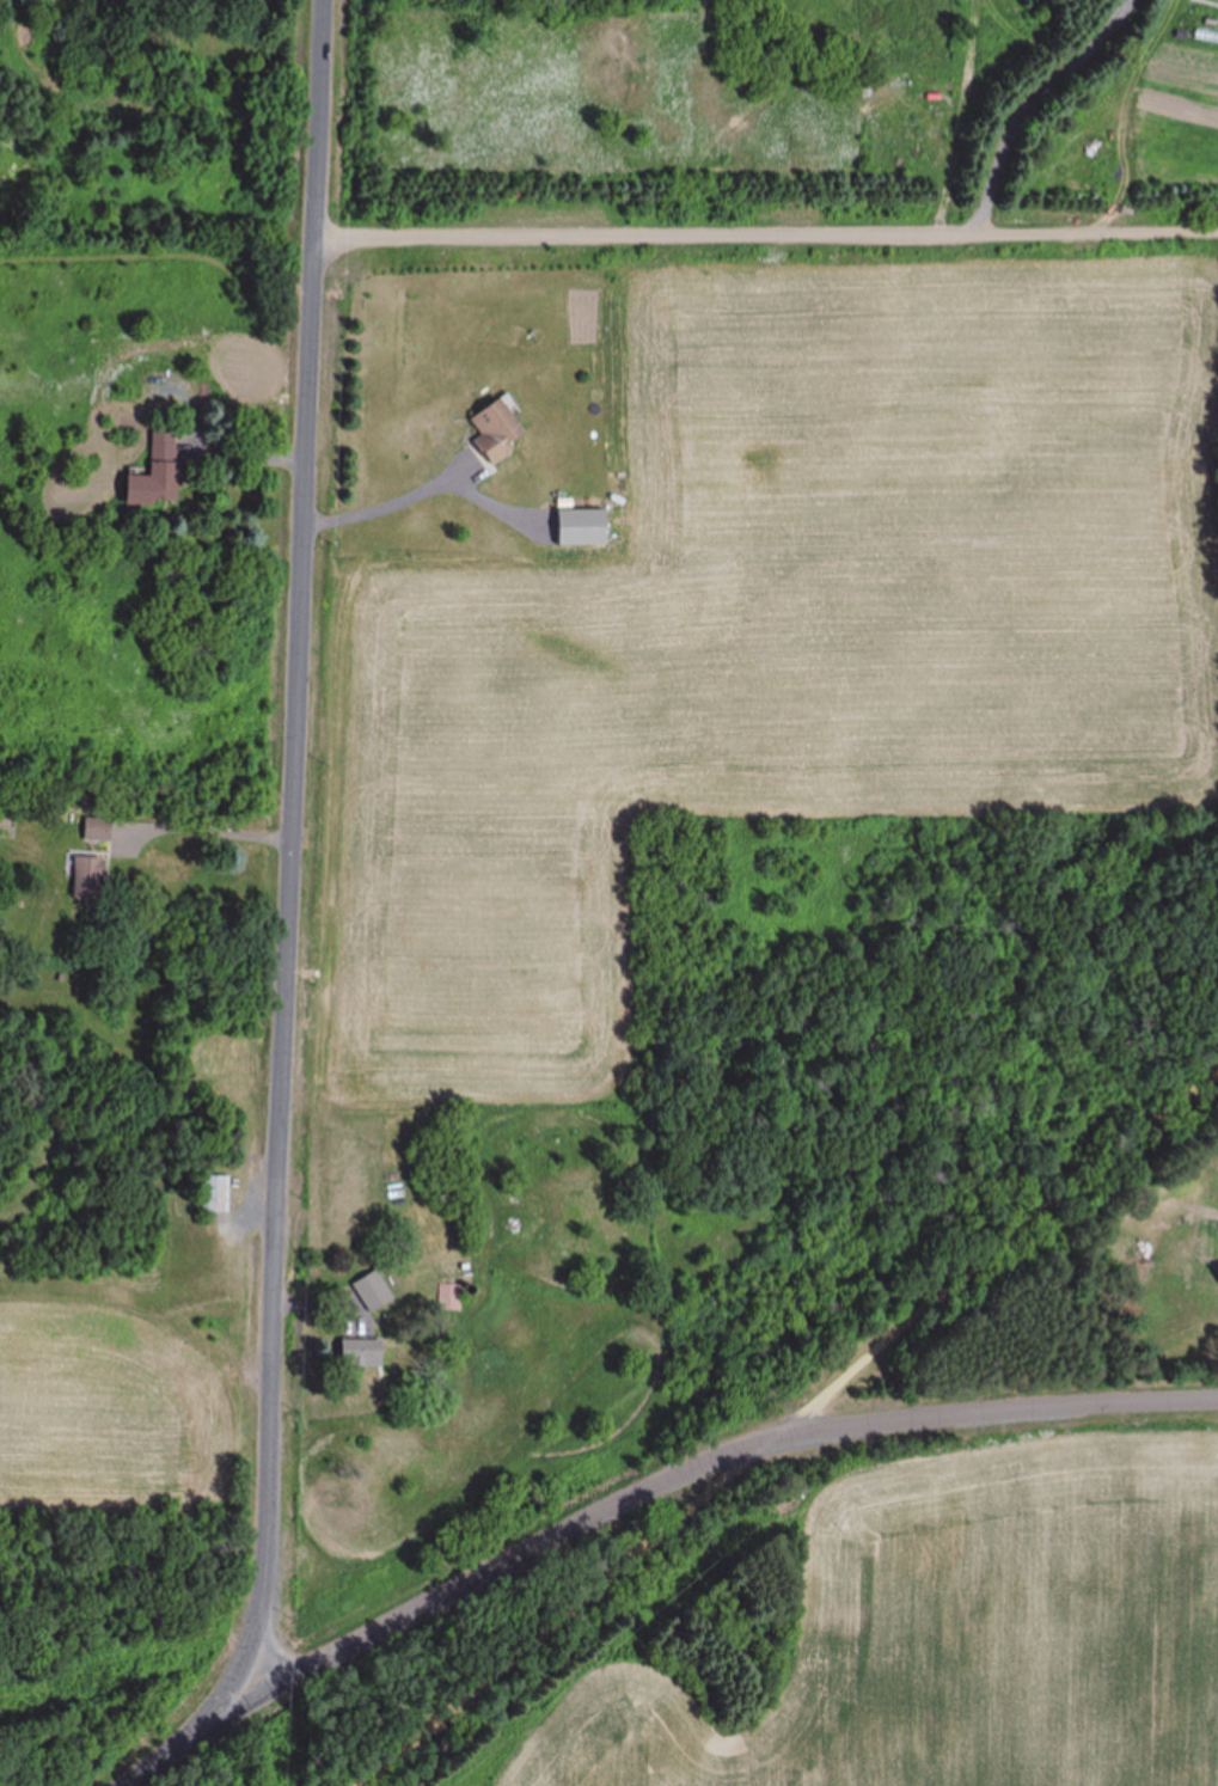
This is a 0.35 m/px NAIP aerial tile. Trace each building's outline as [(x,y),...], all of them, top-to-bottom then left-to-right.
[(516,431),(493,397),(466,417),(479,435),(470,441),(488,467),(507,453),(499,442),(516,431)] [(120,505),(172,506),(174,432),(148,432),(147,477),(121,476),(120,505)] [(603,511),(552,511),(552,546),(603,546),(603,511)] [(108,842),(109,819),(82,818),(82,842),(108,842)] [(69,902),(97,903),(99,859),(71,858),(69,902)] [(198,1213),(229,1213),(229,1176),(198,1176),(198,1213)] [(388,1301),(375,1271),(350,1282),(362,1312),(388,1301)] [(457,1285),(437,1285),(437,1312),(457,1312),(457,1285)] [(373,1341),(334,1340),(334,1368),(373,1368),(373,1341)]
